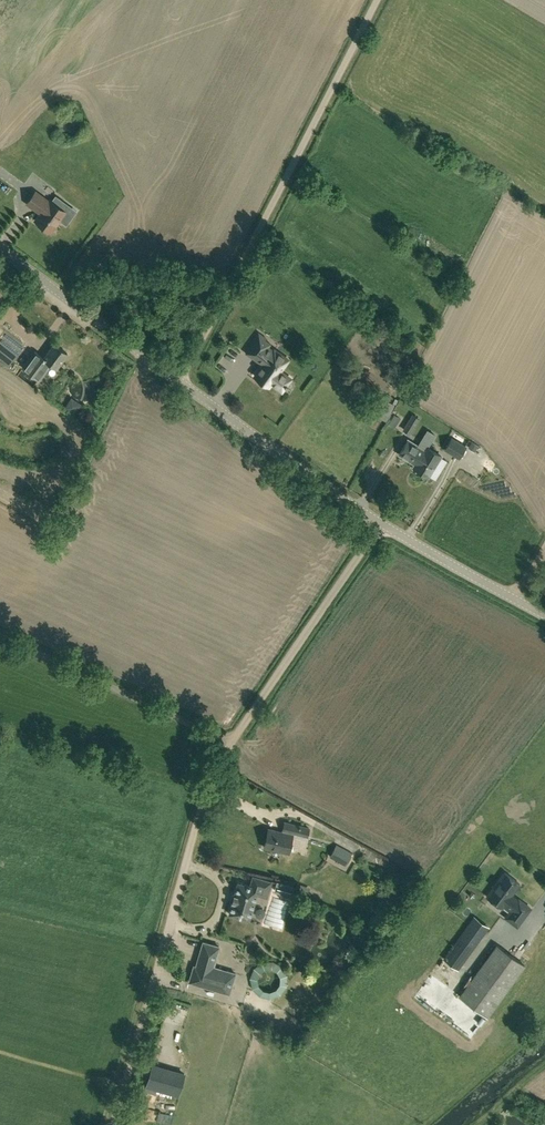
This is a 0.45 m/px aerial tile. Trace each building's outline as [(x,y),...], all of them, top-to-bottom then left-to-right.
[(59,207),(64,201),(55,195),(51,201),(50,200),(49,202),(36,192),(28,203),(36,209),(38,206),(43,210),(36,220),(51,231),(65,211),(59,207)] [(207,283),(212,275),(206,272),(201,280),(207,283)] [(11,332),(24,342),(33,329),(21,320),(11,332)] [(271,343),(257,334),(251,343),(252,344),(246,353),(258,361),(259,359),(264,362),(263,365),(255,375),(269,386),(271,383),(282,391),(291,378),(280,371),(282,368),(288,360),(274,350),(269,346),(271,343)] [(57,367),(68,353),(55,343),(44,357),(36,351),(23,367),(39,379),(51,363),(57,367)] [(387,421),(395,405),(385,400),(383,405),(378,403),(373,414),(387,421)] [(394,414),(388,424),(395,428),(401,418),(394,414)] [(410,434),(420,418),(412,414),(403,429),(410,434)] [(459,459),(467,446),(451,436),(444,449),(459,459)] [(415,463),(424,450),(424,449),(408,440),(399,454),(415,463)] [(470,446),(476,450),(479,446),(472,442),(470,446)] [(428,476),(441,455),(426,446),(424,449),(424,450),(415,463),(415,464),(413,467),(428,476)] [(308,836),(310,828),(285,822),(283,830),(283,832),(268,828),(264,846),(289,852),(294,833),(308,836)] [(346,866),(352,855),(336,845),(330,856),(346,866)] [(518,900),(511,896),(520,884),(505,872),(487,896),(502,908),(506,903),(513,907),(505,917),(517,926),(531,908),(519,899),(518,900)] [(268,891),(271,881),(253,876),(250,885),(238,882),(229,913),(249,919),(257,893),(261,894),(262,889),(268,891)] [(292,896),(294,886),(277,881),(274,890),(292,896)] [(308,895),(310,888),(301,884),(298,891),(308,895)] [(272,924),(287,928),(293,902),(278,898),(272,924)] [(514,932),(517,927),(508,921),(505,925),(514,932)] [(469,924),(449,951),(444,958),(458,968),(463,961),(483,934),(469,924)] [(194,966),(189,982),(230,993),(236,973),(213,966),(219,946),(203,942),(196,966),(194,966)] [(487,1016),(525,965),(497,944),(459,996),(487,1016)] [(179,1095),(185,1074),(174,1071),(168,1092),(179,1095)]
